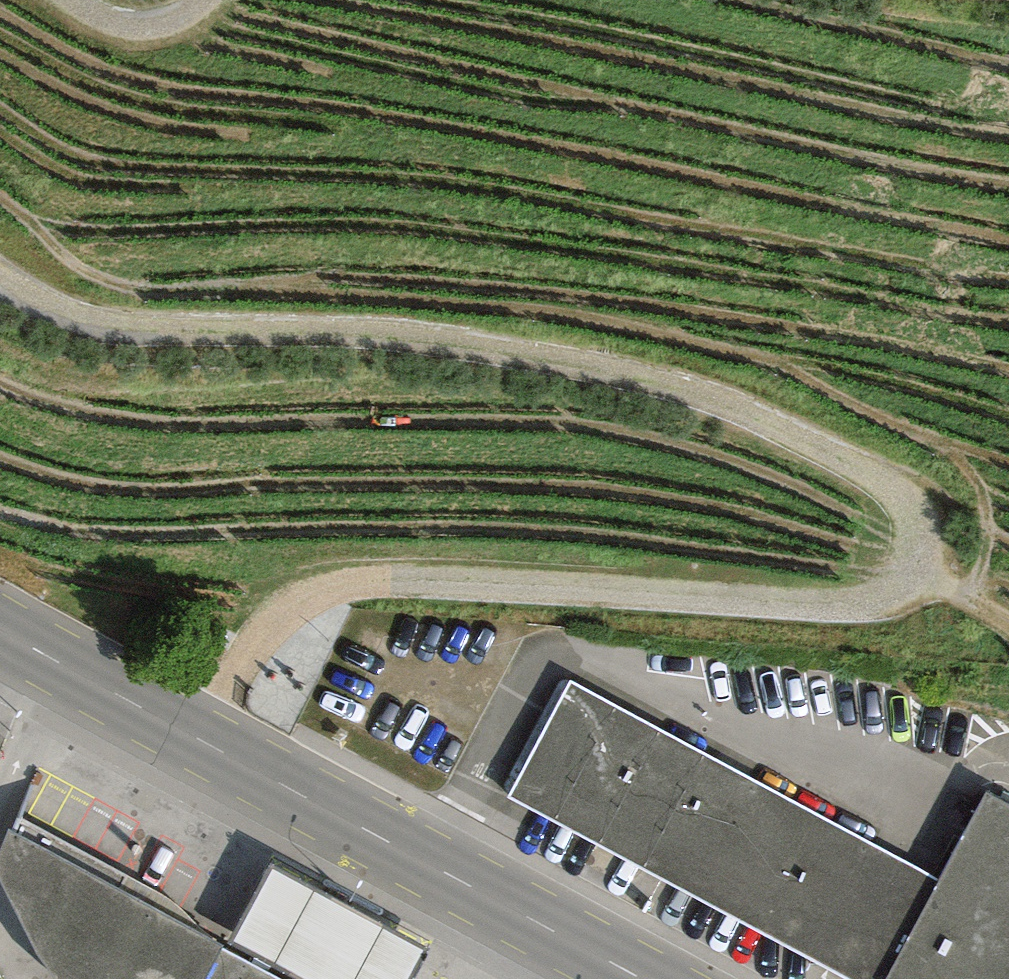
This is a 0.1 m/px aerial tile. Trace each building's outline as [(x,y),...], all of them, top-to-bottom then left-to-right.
[(564,678),(499,798),(833,978),(1008,978),(1008,810),(988,799),(942,883),(564,678)] [(9,838),(0,854),(0,881),(50,978),(411,978),(423,956),(269,873),(246,916),(225,955),(9,838)]
